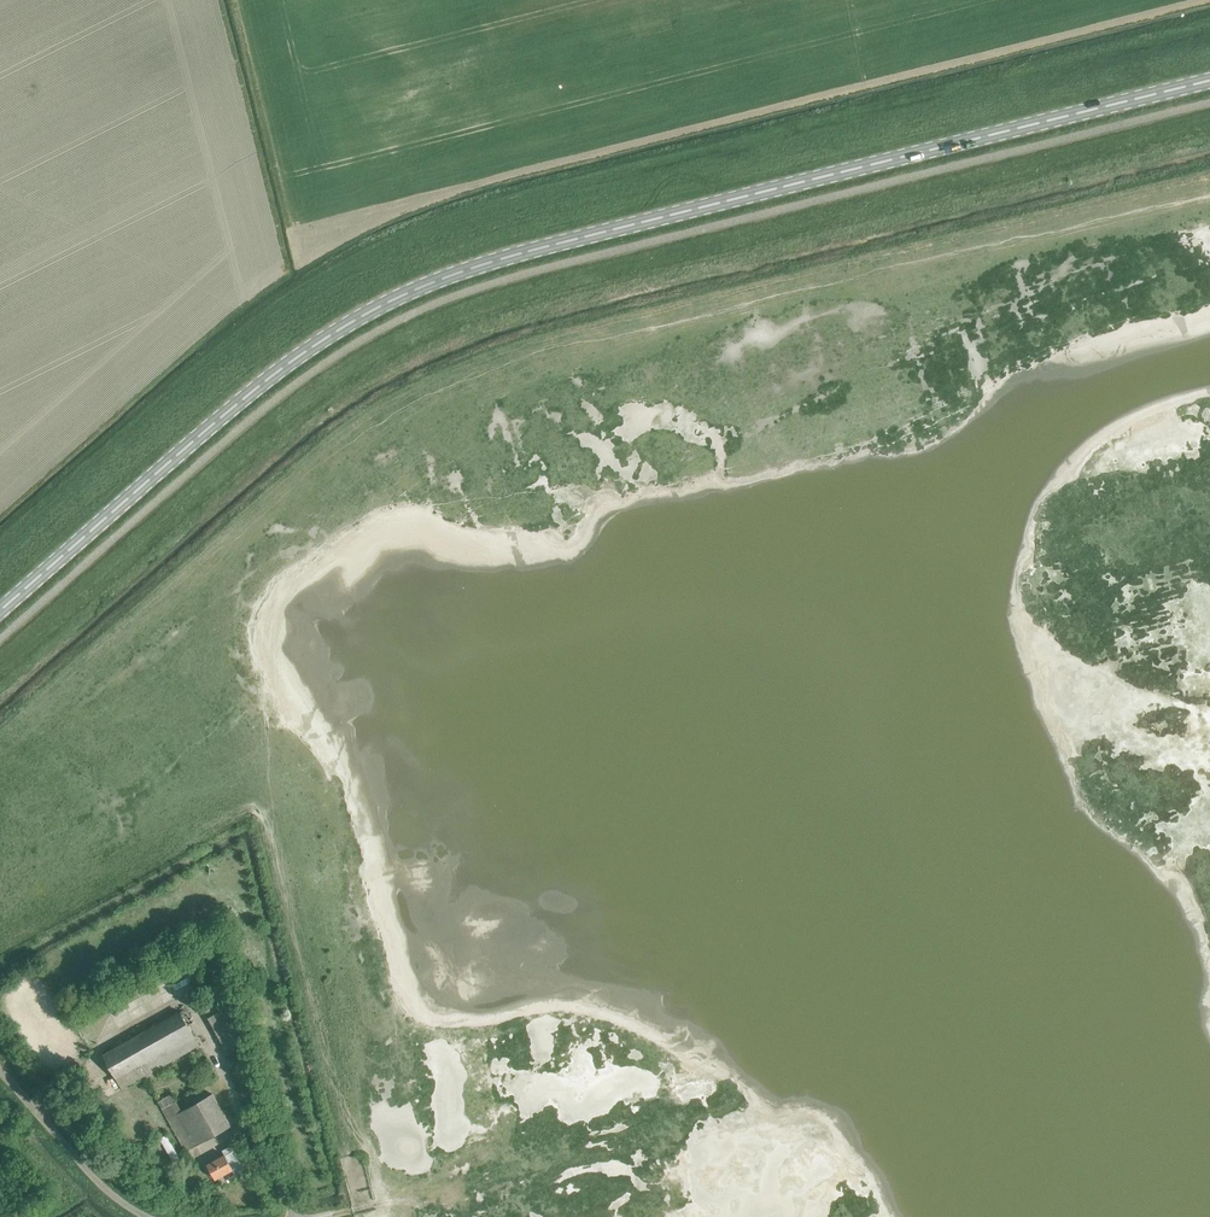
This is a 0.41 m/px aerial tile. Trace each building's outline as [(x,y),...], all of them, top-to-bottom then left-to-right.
[(209,1018),(225,1050),(239,1043),(223,1011),(209,1018)] [(105,1061),(121,1088),(199,1045),(183,1017),(105,1061)] [(185,1152),(230,1127),(212,1096),(211,1092),(180,1108),(171,1092),(157,1100),(185,1152)] [(233,1169),(234,1172),(244,1167),(232,1145),(222,1150),(225,1154),(207,1164),(215,1179),(233,1169)]
